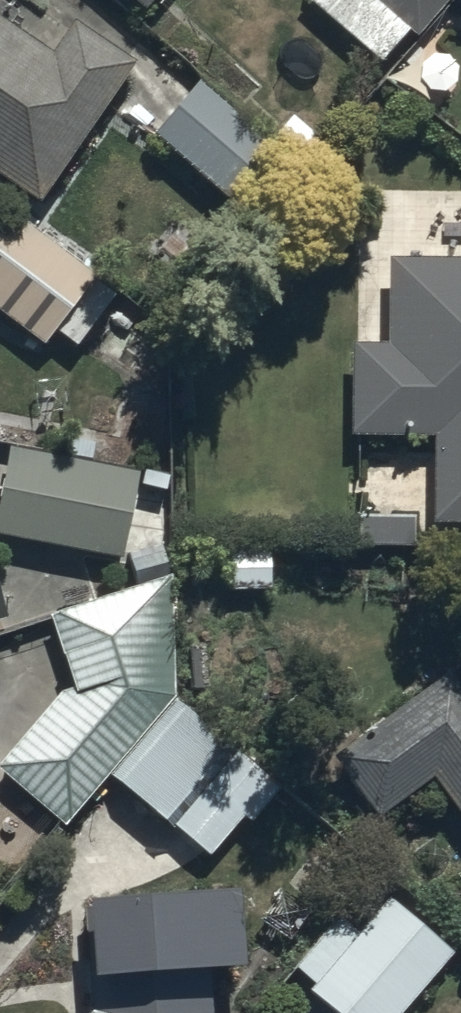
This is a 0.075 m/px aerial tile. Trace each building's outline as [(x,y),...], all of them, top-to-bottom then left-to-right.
[(381,66),(409,28),(418,34),(443,0),(307,0),(381,66)] [(0,19),(0,177),(43,205),(134,61),(72,21),(52,52),(0,19)] [(306,171),(197,80),(151,136),(260,226),(306,171)] [(10,213),(0,226),(0,308),(46,344),(56,330),(76,346),(115,295),(10,213)] [(389,258),(388,344),(351,344),(350,433),(433,434),(432,526),(460,527),(460,259),(389,258)] [(0,494),(0,535),(122,560),(139,473),(10,447),(0,494)] [(354,517),(354,546),(415,546),(415,516),(354,517)] [(169,703),(149,644),(185,631),(154,543),(126,553),(138,586),(51,615),(73,683),(58,689),(0,762),(0,771),(67,823),(106,773),(169,703)] [(429,776),(460,820),(460,687),(446,667),(314,765),(360,827),(429,776)] [(169,703),(106,773),(212,856),(243,817),(250,822),(279,785),(233,749),(228,755),(171,710),(169,703)] [(86,899),(90,1008),(86,1012),(210,1012),(207,967),(244,965),(239,889),(86,899)] [(297,967),(346,1012),(398,1012),(452,956),(388,896),(359,926),(347,915),(297,967)]
